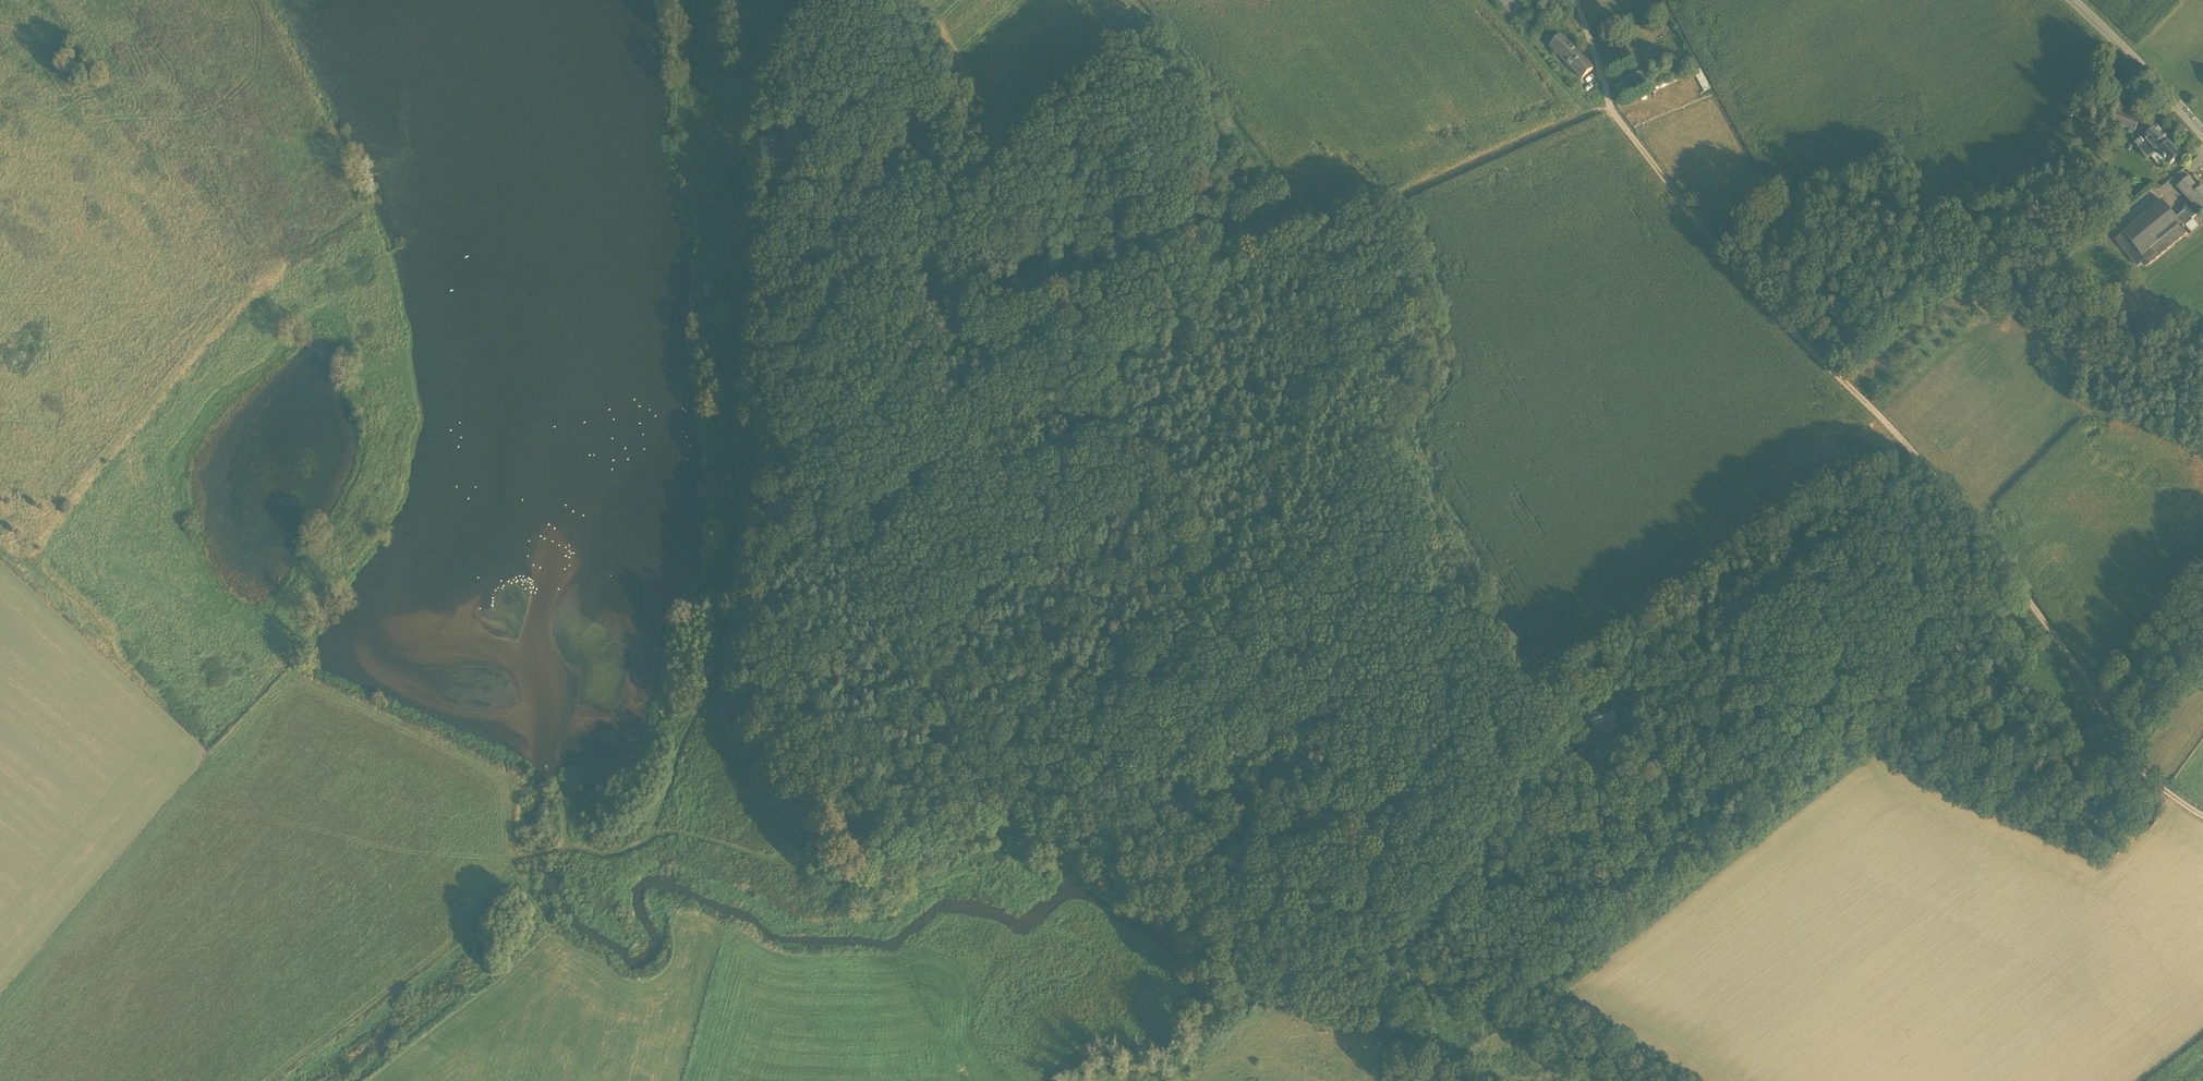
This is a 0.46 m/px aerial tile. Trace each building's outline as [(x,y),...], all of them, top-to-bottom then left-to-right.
[(1551,47),(1582,79),(1593,69),(1562,36),(1551,47)] [(1687,58),(1678,63),(1682,70),(1691,65),(1687,58)] [(1674,67),(1665,72),(1668,78),(1678,72),(1674,67)] [(1701,68),(1694,72),(1705,91),(1712,88),(1701,68)] [(2155,127),(2156,128),(2136,145),(2147,161),(2155,153),(2164,162),(2166,160),(2170,165),(2180,156),(2168,144),(2170,142),(2156,126),(2155,127)] [(788,160),(784,134),(767,137),(770,163),(788,160)] [(2122,233),(2114,240),(2138,268),(2146,262),(2149,266),(2187,234),(2183,229),(2193,220),(2192,219),(2200,212),(2200,213),(2202,210),(2202,192),(2201,189),(2199,190),(2189,178),(2178,188),(2191,202),(2182,209),(2184,211),(2176,218),(2161,201),(2122,233)] [(1986,279),(1978,283),(1985,294),(1992,289),(1986,279)]
